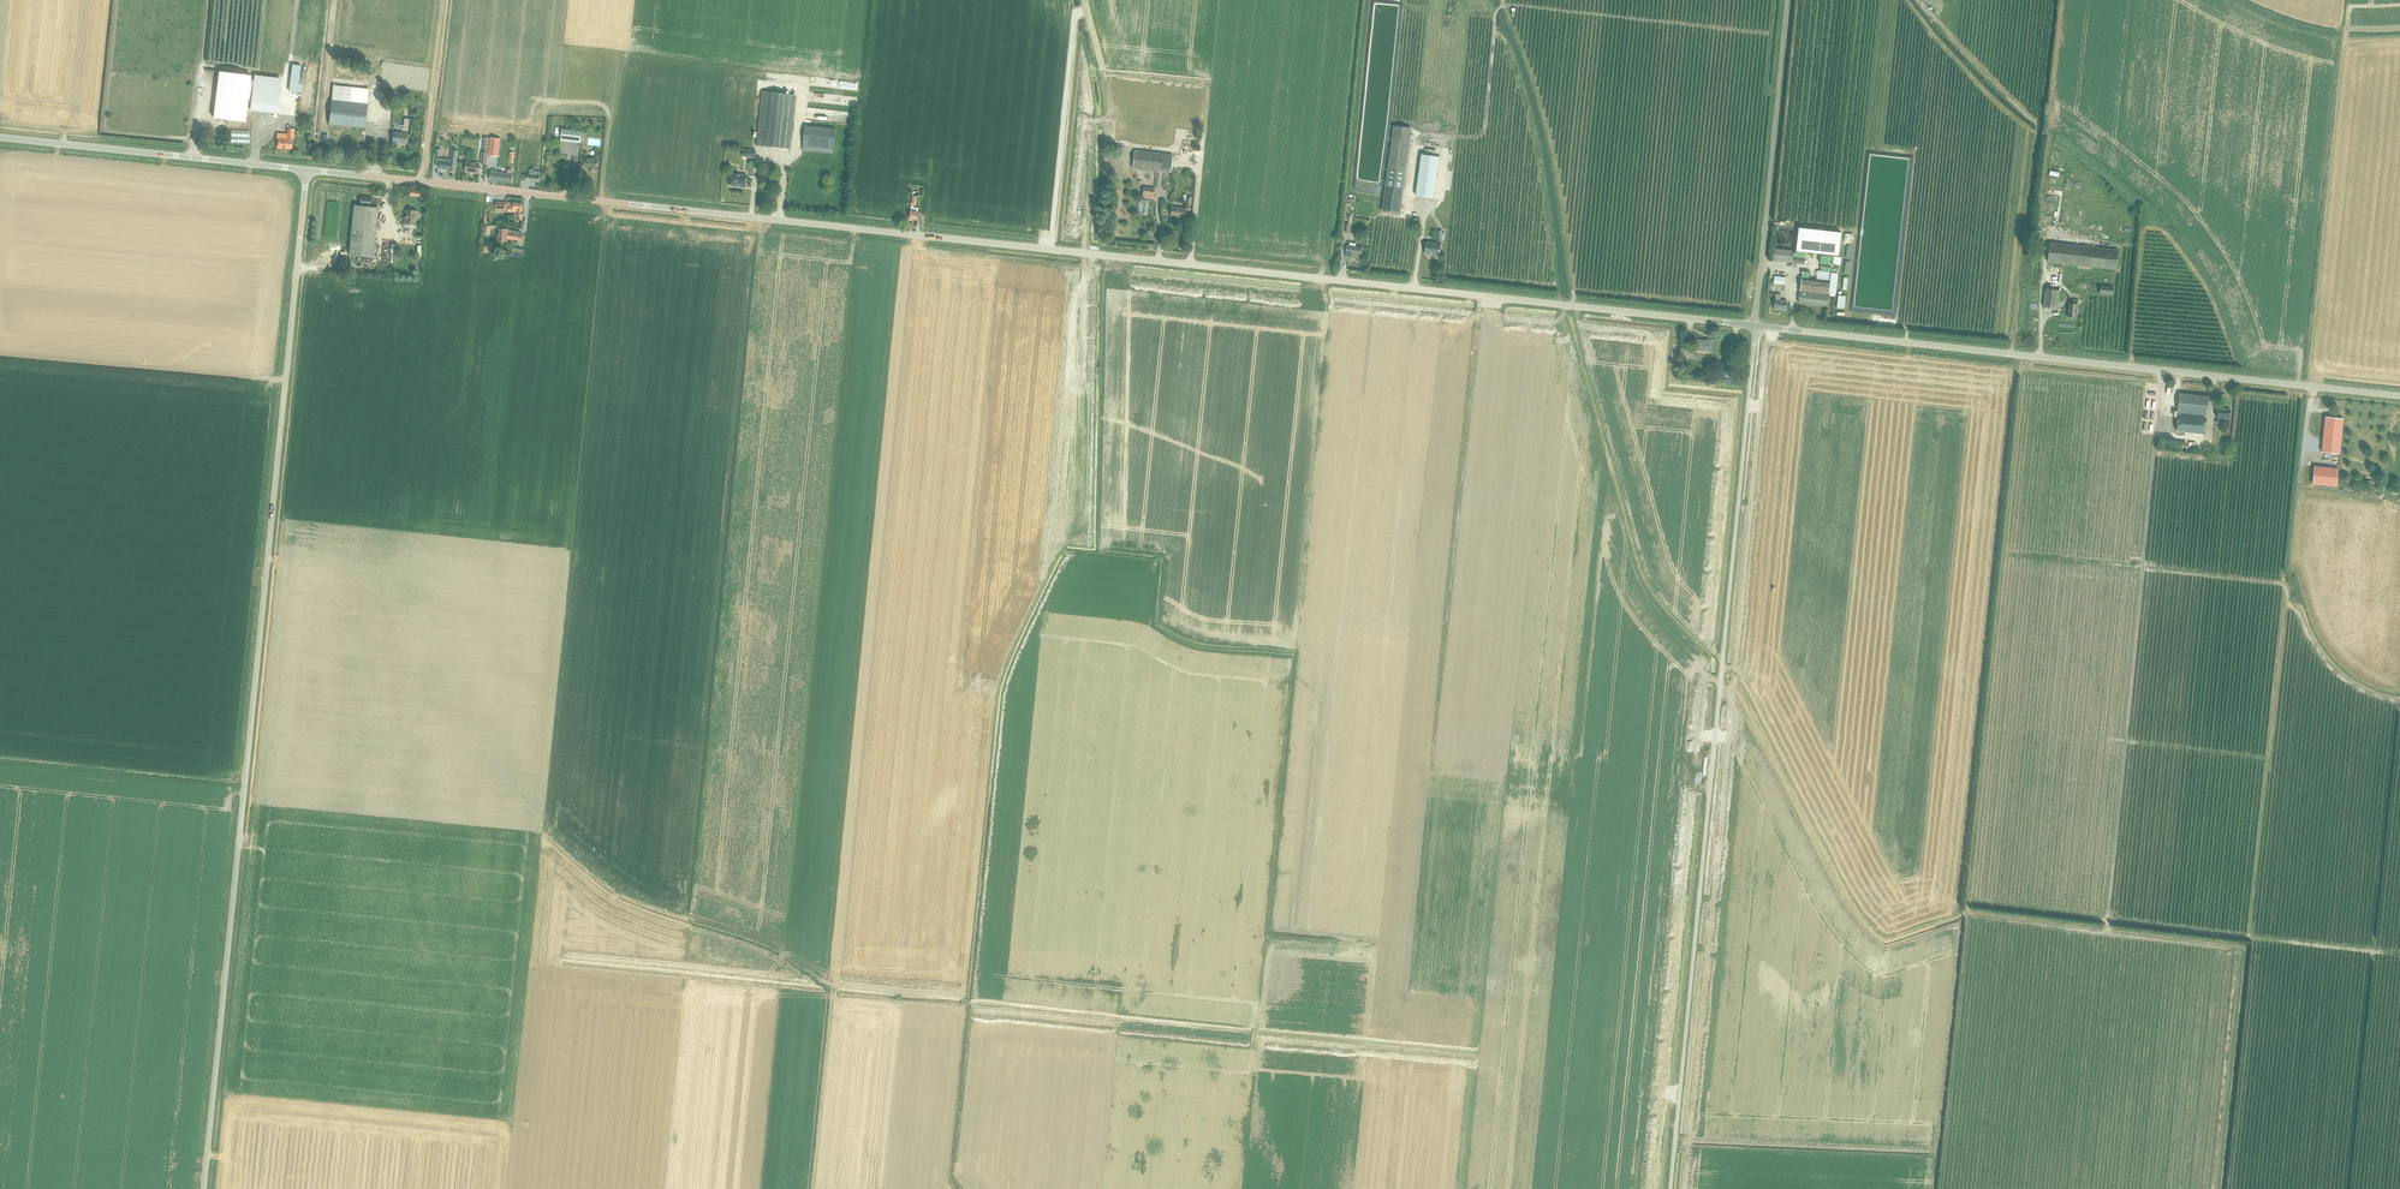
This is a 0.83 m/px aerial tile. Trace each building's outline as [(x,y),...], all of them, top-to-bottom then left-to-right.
[(289,91),(301,93),(302,84),(299,84),(301,66),(292,65),(289,91)] [(213,118),(245,122),(248,101),(251,101),(250,110),(277,114),(281,83),(254,80),(254,84),(250,84),(251,75),(220,71),(219,71),(213,118)] [(363,128),(367,89),(331,86),(327,124),(363,128)] [(756,145),(790,149),(796,95),(762,91),(756,145)] [(841,119),(856,121),(857,113),(835,111),(834,116),(841,117),(841,119)] [(405,144),(408,119),(404,119),(402,131),(399,130),(399,132),(391,132),(390,142),(405,144)] [(804,126),(801,150),(832,153),(834,129),(804,126)] [(1389,167),(1382,210),(1401,213),(1405,176),(1408,159),(1412,128),(1394,126),(1390,156),(1389,167)] [(291,139),(292,129),(287,129),(286,135),(276,134),(276,139),(278,139),(277,148),(291,149),(292,139),(291,139)] [(581,143),(582,131),(562,129),(561,141),(581,143)] [(488,137),(487,155),(496,157),(498,138),(488,137)] [(1124,145),(1109,143),(1108,149),(1123,151),(1124,145)] [(436,166),(439,167),(439,169),(450,170),(450,171),(456,171),(457,158),(458,158),(459,151),(452,150),(451,163),(441,161),(441,159),(437,159),(436,166)] [(1135,150),(1133,168),(1171,173),(1173,155),(1135,150)] [(1434,199),(1440,157),(1422,154),(1416,196),(1434,199)] [(584,158),(583,168),(588,168),(588,170),(597,171),(598,160),(595,159),(595,158),(590,157),(590,159),(584,158)] [(476,173),(478,163),(465,161),(464,171),(476,173)] [(539,182),(540,171),(535,171),(535,170),(530,169),(530,175),(525,174),(522,174),(522,180),(524,180),(538,182),(539,182)] [(512,173),(489,171),(488,179),(511,181),(512,173)] [(745,187),(746,175),(731,173),(730,177),(729,178),(729,181),(730,182),(729,186),(745,187)] [(1144,187),(1143,194),(1154,196),(1154,188),(1144,187)] [(360,195),(359,205),(370,206),(371,196),(360,195)] [(912,195),(909,219),(917,220),(917,218),(920,219),(921,213),(918,213),(918,208),(914,208),(915,204),(916,196),(915,196),(912,195)] [(1192,198),(1187,197),(1186,204),(1186,208),(1172,206),(1171,216),(1185,218),(1185,212),(1190,213),(1191,205),(1191,199),(1192,198)] [(497,202),(496,211),(501,212),(501,209),(505,209),(508,209),(508,211),(518,212),(517,217),(518,217),(518,220),(522,220),(523,203),(513,203),(506,203),(506,202),(497,202)] [(373,257),(378,209),(353,206),(349,249),(349,252),(348,255),(373,257)] [(405,210),(404,224),(415,225),(416,211),(405,210)] [(521,241),(522,235),(522,233),(520,232),(520,231),(508,229),(498,228),(497,240),(507,242),(507,240),(508,240),(509,239),(521,241)] [(1799,228),(1797,251),(1839,255),(1841,233),(1799,228)] [(1441,243),(1442,230),(1438,230),(1437,241),(1438,241),(1438,243),(1426,242),(1425,254),(1440,256),(1441,243)] [(1845,233),(1844,243),(1852,244),(1853,234),(1845,233)] [(2118,269),(2120,249),(2054,240),(2051,260),(2118,269)] [(1360,258),(1362,247),(1349,246),(1349,248),(1346,248),(1345,257),(1351,258),(1351,257),(1360,258)] [(524,249),(512,248),(511,255),(523,257),(524,249)] [(1792,256),(1793,250),(1774,248),(1773,260),(1804,263),(1804,257),(1792,256)] [(1840,265),(1841,258),(1833,257),(1832,264),(1840,265)] [(1836,294),(1837,282),(1838,273),(1831,273),(1831,272),(1818,271),(1817,279),(1802,277),(1801,282),(1799,303),(1828,305),(1829,293),(1836,294)] [(1785,285),(1786,278),(1775,276),(1774,283),(1785,285)] [(2115,294),(2116,286),(2102,284),(2101,292),(2115,294)] [(2047,288),(2045,306),(2059,308),(2061,290),(2047,288)] [(1776,294),(1775,308),(1786,309),(1787,301),(1780,300),(1781,295),(1776,294)] [(1844,309),(1846,296),(1838,295),(1837,308),(1844,309)] [(2077,317),(2079,303),(2070,303),(2069,316),(2077,317)] [(1713,351),(1714,341),(1705,340),(1705,341),(1694,340),(1694,344),(1695,344),(1695,349),(1713,351)] [(1730,378),(1732,363),(1723,362),(1721,377),(1730,378)] [(2180,393),(2178,413),(2206,416),(2208,396),(2180,393)] [(2218,408),(2217,417),(2216,422),(2218,423),(2219,417),(2230,418),(2230,409),(2218,408)] [(2177,431),(2204,434),(2206,418),(2178,415),(2178,417),(2172,417),(2170,433),(2176,434),(2177,431)] [(2325,417),(2322,452),(2340,454),(2343,418),(2325,417)] [(2314,466),(2312,484),(2336,486),(2338,469),(2314,466)]
